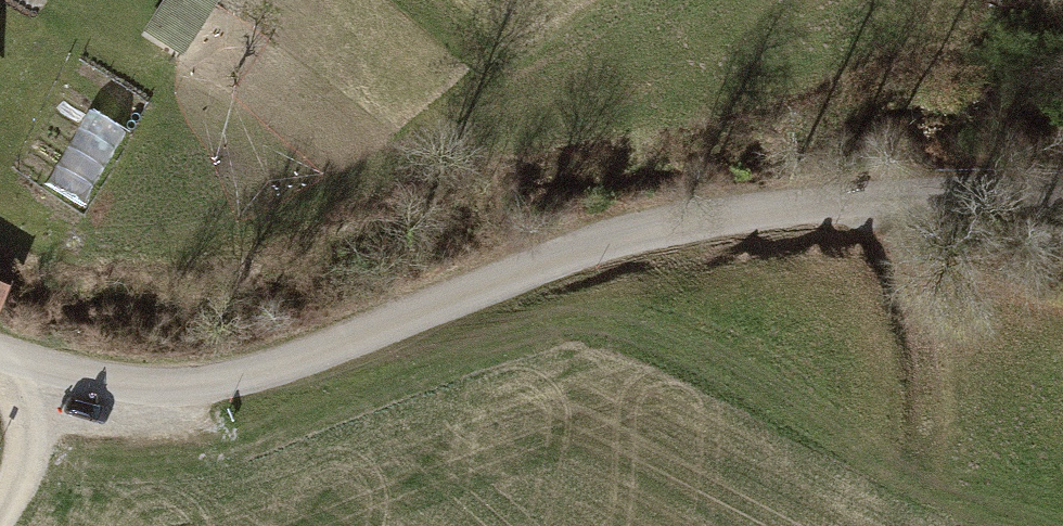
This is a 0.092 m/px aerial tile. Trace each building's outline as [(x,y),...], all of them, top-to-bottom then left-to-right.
[(210,0),(169,0),(145,37),(178,58),(214,3),(210,0)]
